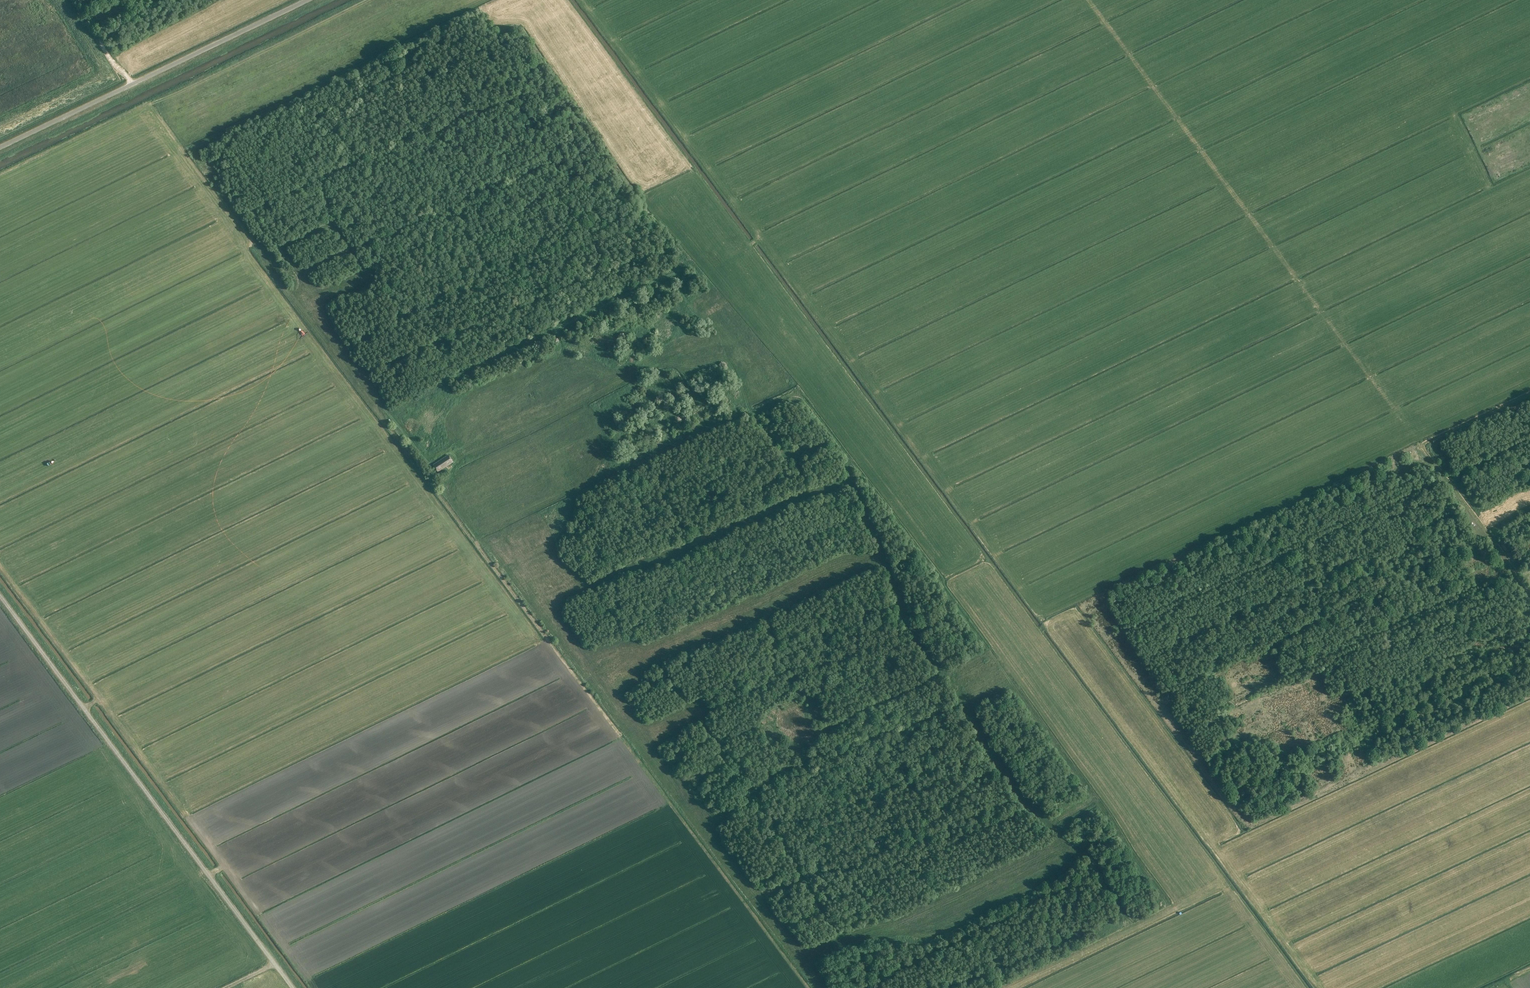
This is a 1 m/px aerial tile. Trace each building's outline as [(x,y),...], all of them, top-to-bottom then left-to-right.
[(445,457),(443,454),(433,460),(435,463),(445,457)] [(453,463),(448,455),(434,466),(438,473),(453,463)]
